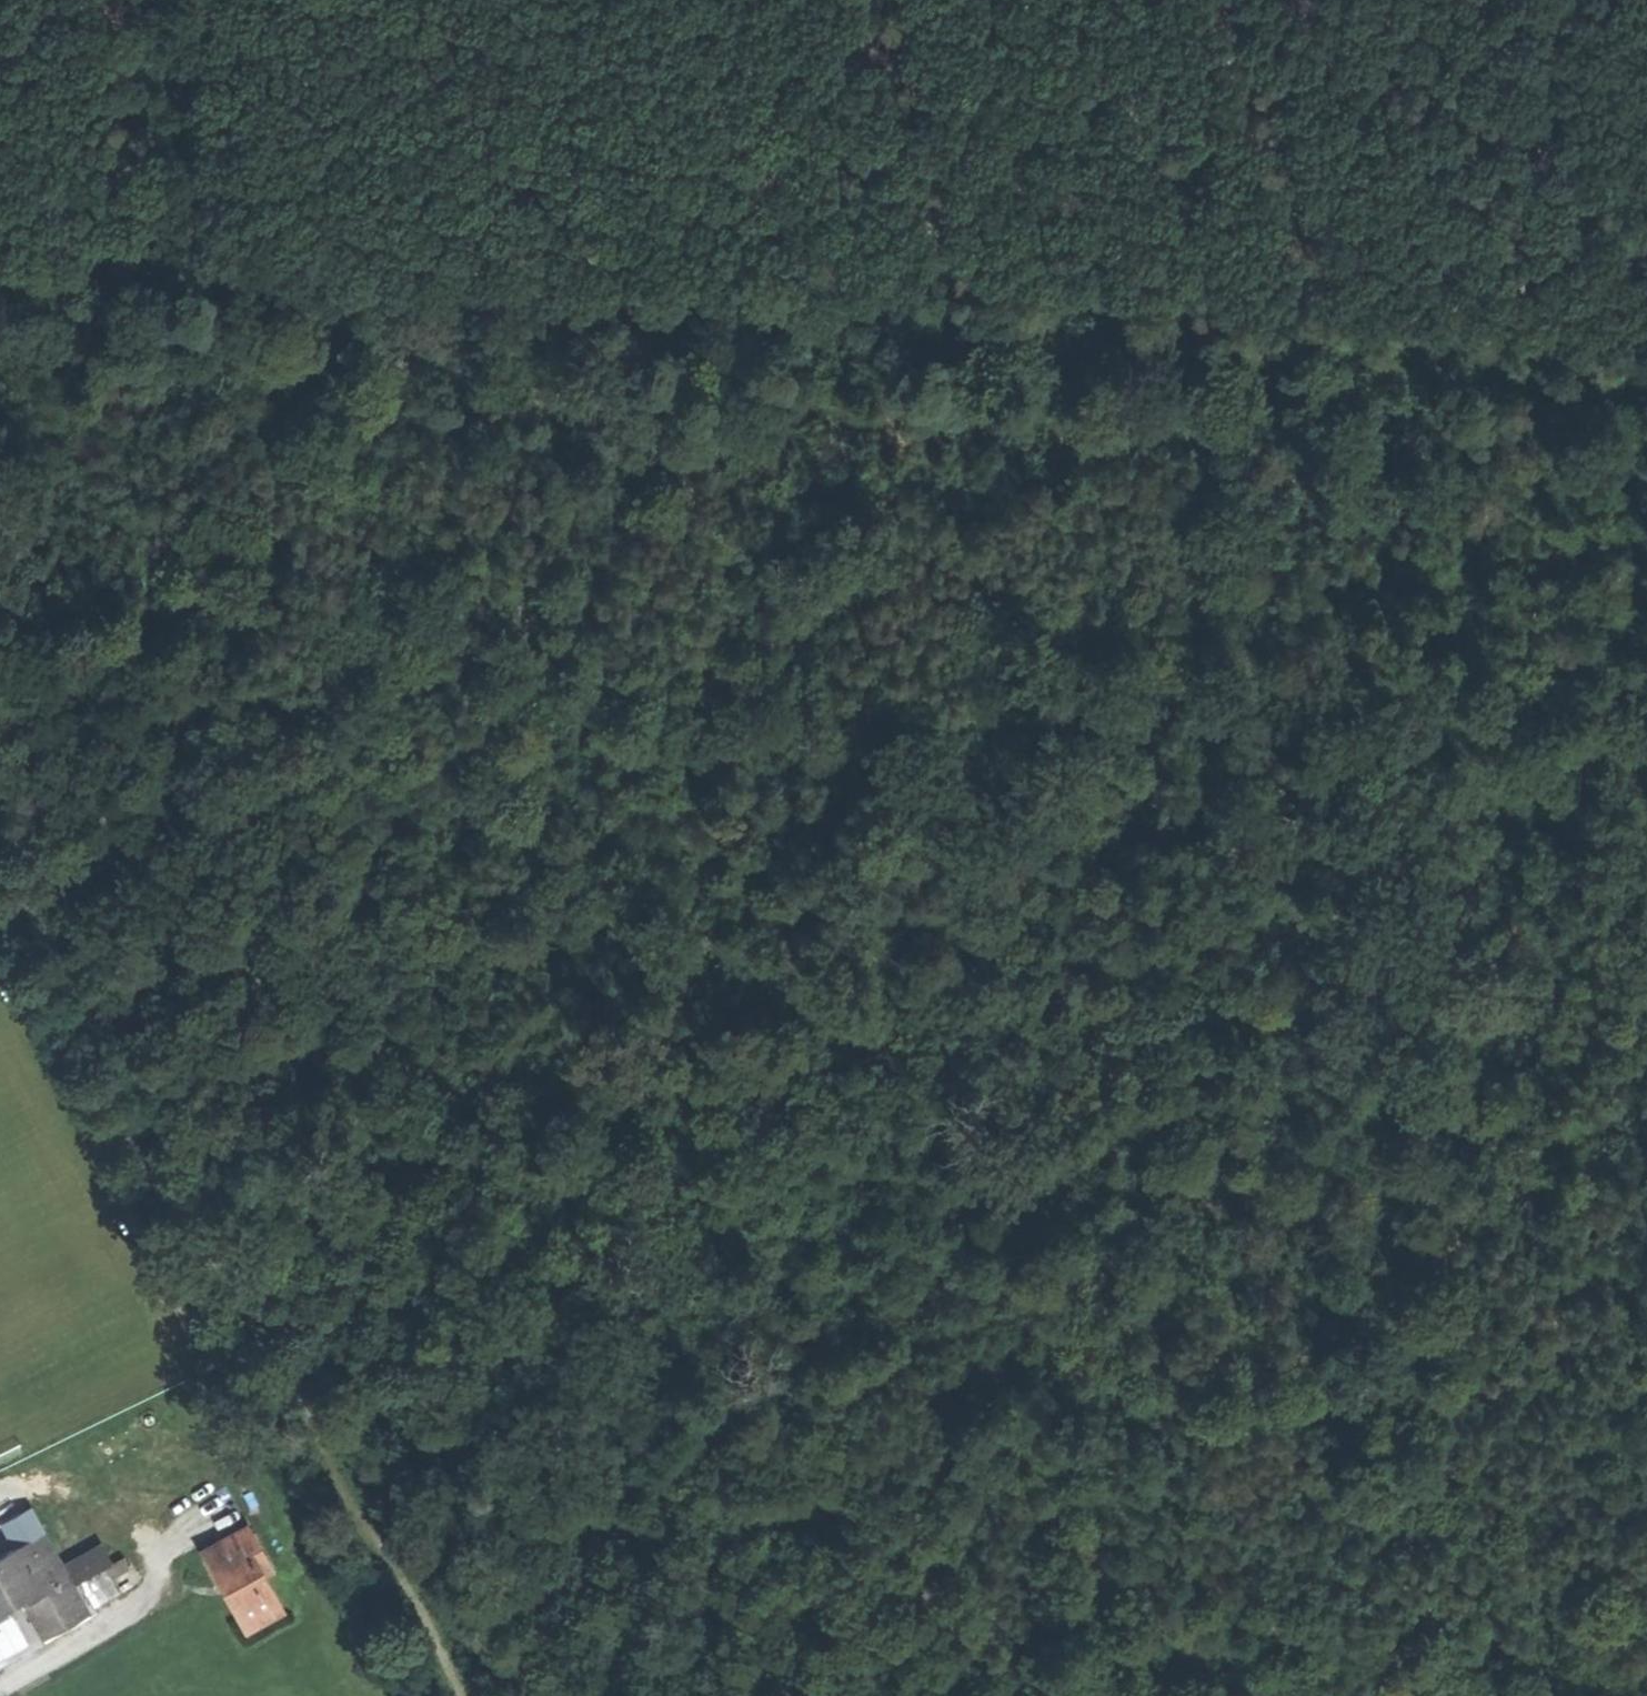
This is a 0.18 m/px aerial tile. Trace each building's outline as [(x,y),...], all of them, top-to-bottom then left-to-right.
[(258,1612),(266,1624),(285,1613),(264,1578),(256,1564),(266,1559),(247,1527),(201,1554),(241,1622),(258,1612)] [(28,1609),(45,1642),(89,1619),(44,1532),(0,1555),(0,1624),(28,1609)] [(274,1572),(266,1559),(256,1564),(264,1578),(274,1572)] [(81,1579),(96,1605),(118,1593),(103,1566),(81,1579)] [(248,1635),(266,1624),(258,1612),(241,1622),(248,1635)]
